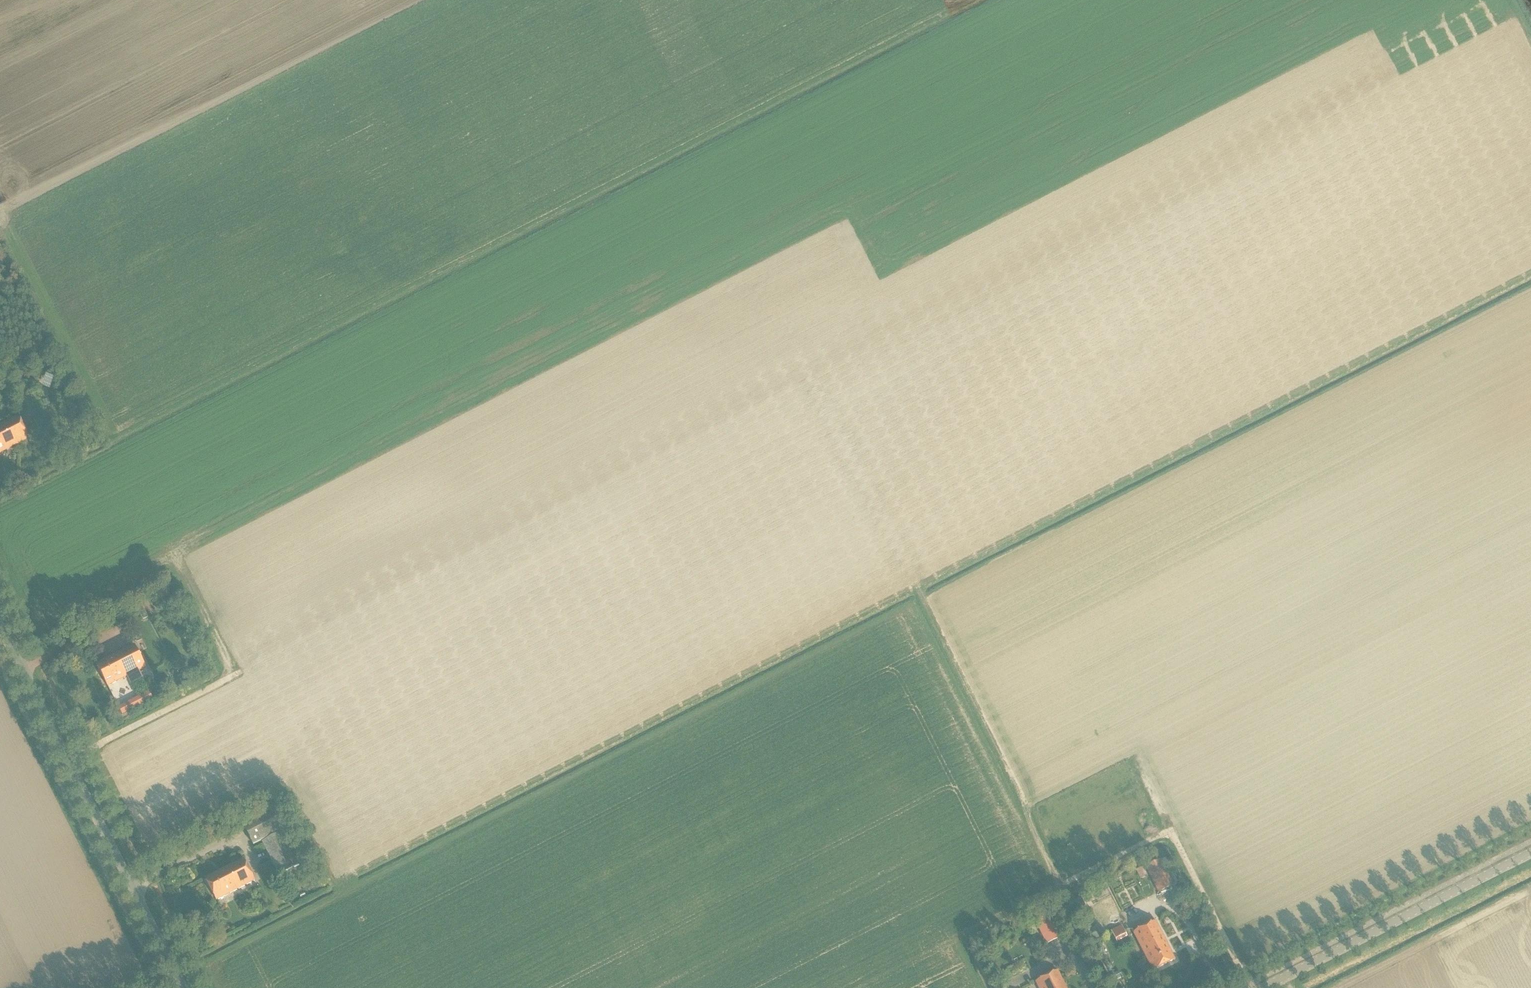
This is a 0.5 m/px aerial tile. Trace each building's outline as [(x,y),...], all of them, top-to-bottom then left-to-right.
[(54,380),(50,371),(49,368),(28,379),(34,390),(54,380)] [(30,438),(19,417),(0,426),(0,453),(30,438)] [(161,646),(163,652),(177,647),(175,641),(161,646)] [(135,645),(98,664),(108,685),(127,676),(131,683),(142,677),(139,670),(146,666),(135,645)] [(243,823),(254,845),(287,829),(291,827),(280,805),(243,823)] [(262,842),(279,876),(300,865),(283,831),(262,842)] [(1146,867),(1158,893),(1179,883),(1166,857),(1146,867)] [(207,879),(217,899),(256,880),(244,859),(207,879)] [(1147,876),(1143,866),(1136,870),(1140,879),(1147,876)] [(194,893),(197,888),(192,884),(188,889),(194,893)] [(1035,922),(1046,945),(1062,937),(1050,915),(1035,922)] [(1134,932),(1154,970),(1175,959),(1155,921),(1134,932)] [(1112,933),(1117,942),(1128,937),(1123,928),(1112,933)] [(1096,932),(1090,935),(1092,940),(1099,937),(1096,932)] [(1036,981),(1040,987),(1066,987),(1057,971),(1036,981)] [(1119,971),(1111,975),(1114,981),(1122,977),(1119,971)]
